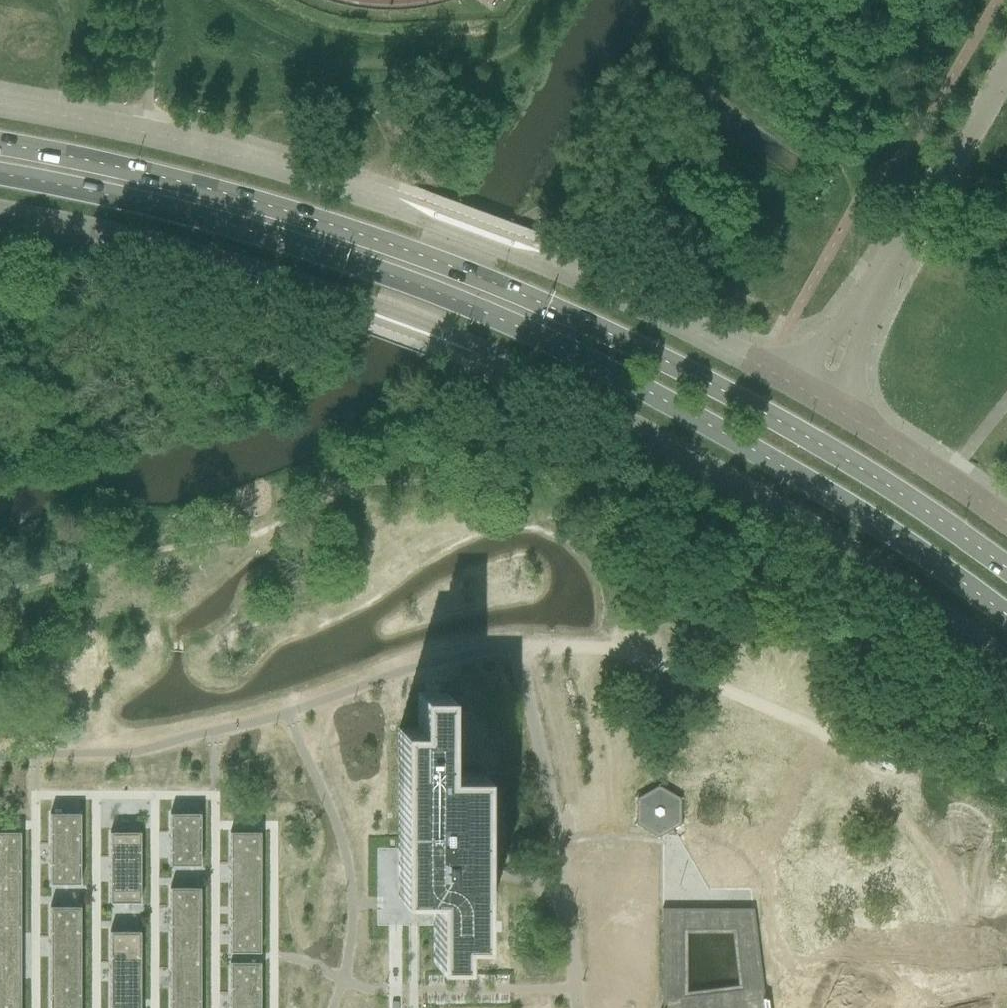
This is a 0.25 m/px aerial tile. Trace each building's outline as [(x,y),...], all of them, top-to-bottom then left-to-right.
[(399,850),(399,897),(415,897),(434,897),(434,962),(462,962),(462,942),(481,942),(481,877),(481,874),(481,865),(481,774),(445,774),(445,770),(445,755),(445,694),(440,694),(425,694),(418,694),(418,729),(399,729),(399,850)] [(637,800),(637,823),(638,824),(657,836),(659,835),(661,834),(671,828),(679,824),(680,823),(680,800),(679,798),(659,787),(657,787),(638,798),(637,800)] [(50,846),(50,884),(80,884),(80,813),(50,813),(50,846)] [(170,835),(170,865),(199,865),(200,813),(170,814),(170,835)] [(20,1000),(20,975),(20,956),(20,932),(20,832),(0,832),(0,1007),(20,1007),(20,1000)] [(110,861),(110,902),(140,902),(140,832),(110,832),(110,861)] [(230,927),(230,952),(260,952),(260,832),(230,832),(230,866),(230,927)] [(170,1007),(199,1007),(199,888),(170,888),(170,909),(170,971),(170,1007)] [(662,903),(662,1000),(662,1007),(766,1007),(764,992),(753,903),(662,903)] [(50,1007),(80,1007),(80,906),(50,906),(50,939),(50,1007)] [(110,1007),(140,1007),(140,931),(110,931),(110,965),(110,1007)] [(230,1007),(260,1007),(260,962),(230,962),(230,996),(230,1007)]
